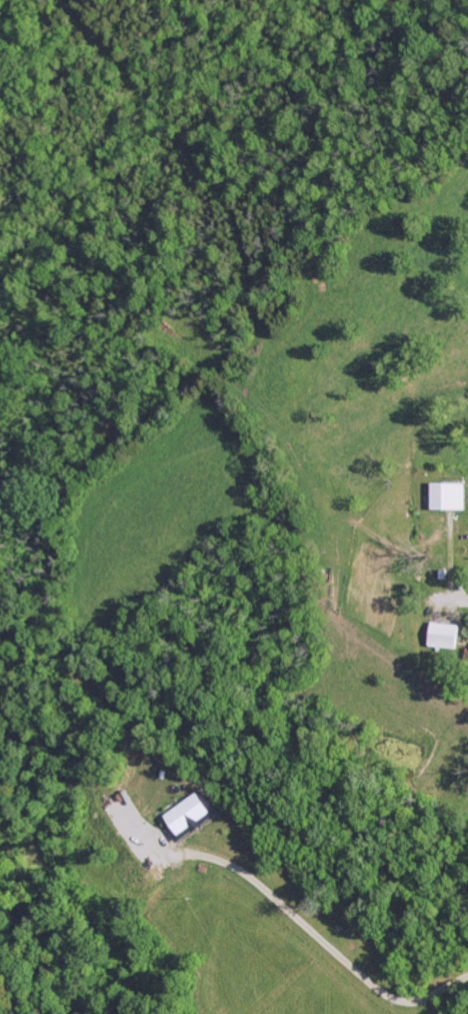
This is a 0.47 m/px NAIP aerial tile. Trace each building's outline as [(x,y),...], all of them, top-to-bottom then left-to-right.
[(428,483),(429,509),(464,509),(464,482),(428,483)] [(425,645),(452,649),(455,625),(429,621),(425,645)] [(162,813),(174,836),(210,816),(198,794),(162,813)]
